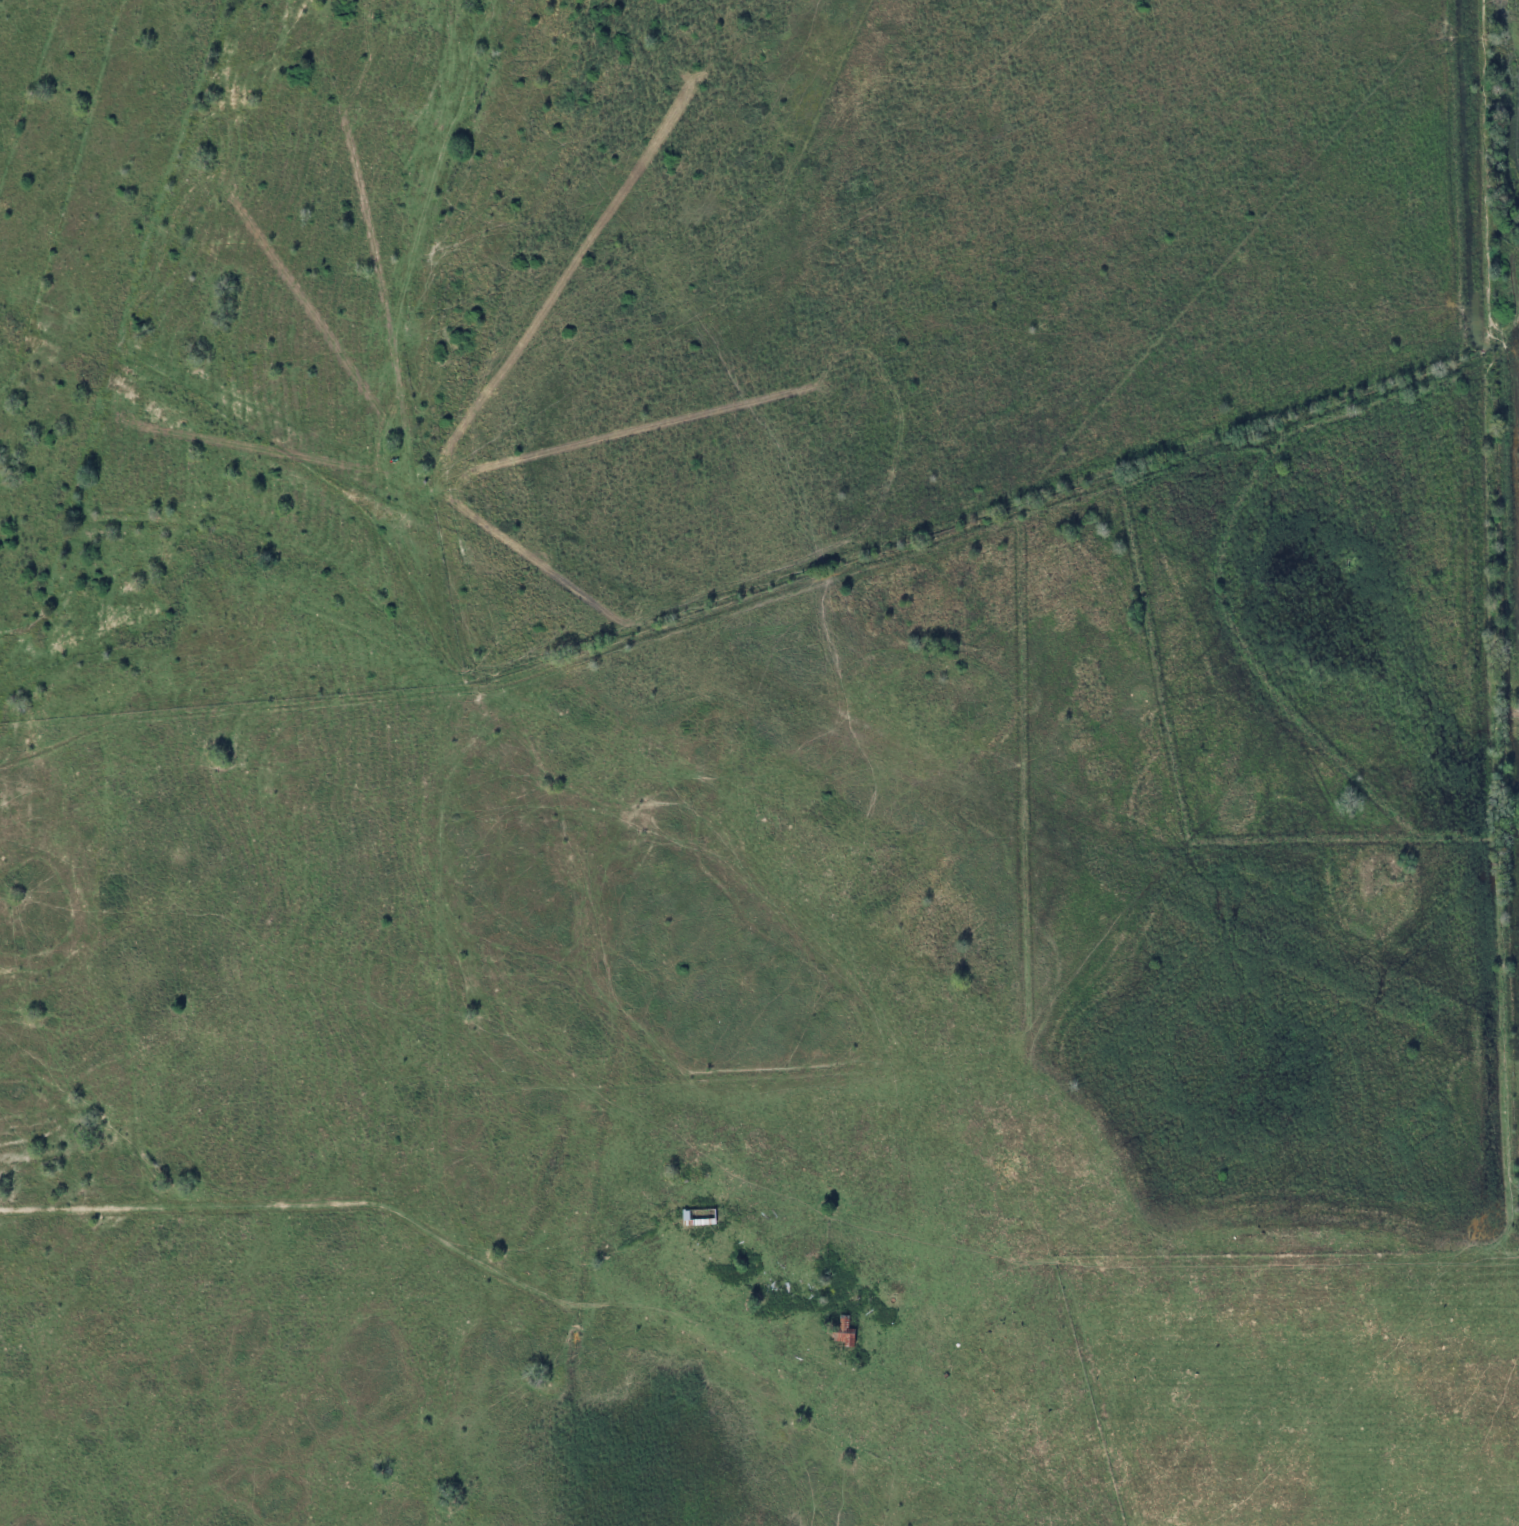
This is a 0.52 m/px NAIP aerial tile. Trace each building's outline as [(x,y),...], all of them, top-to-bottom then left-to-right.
[(712,1226),(712,1209),(678,1209),(678,1226),(712,1226)]
